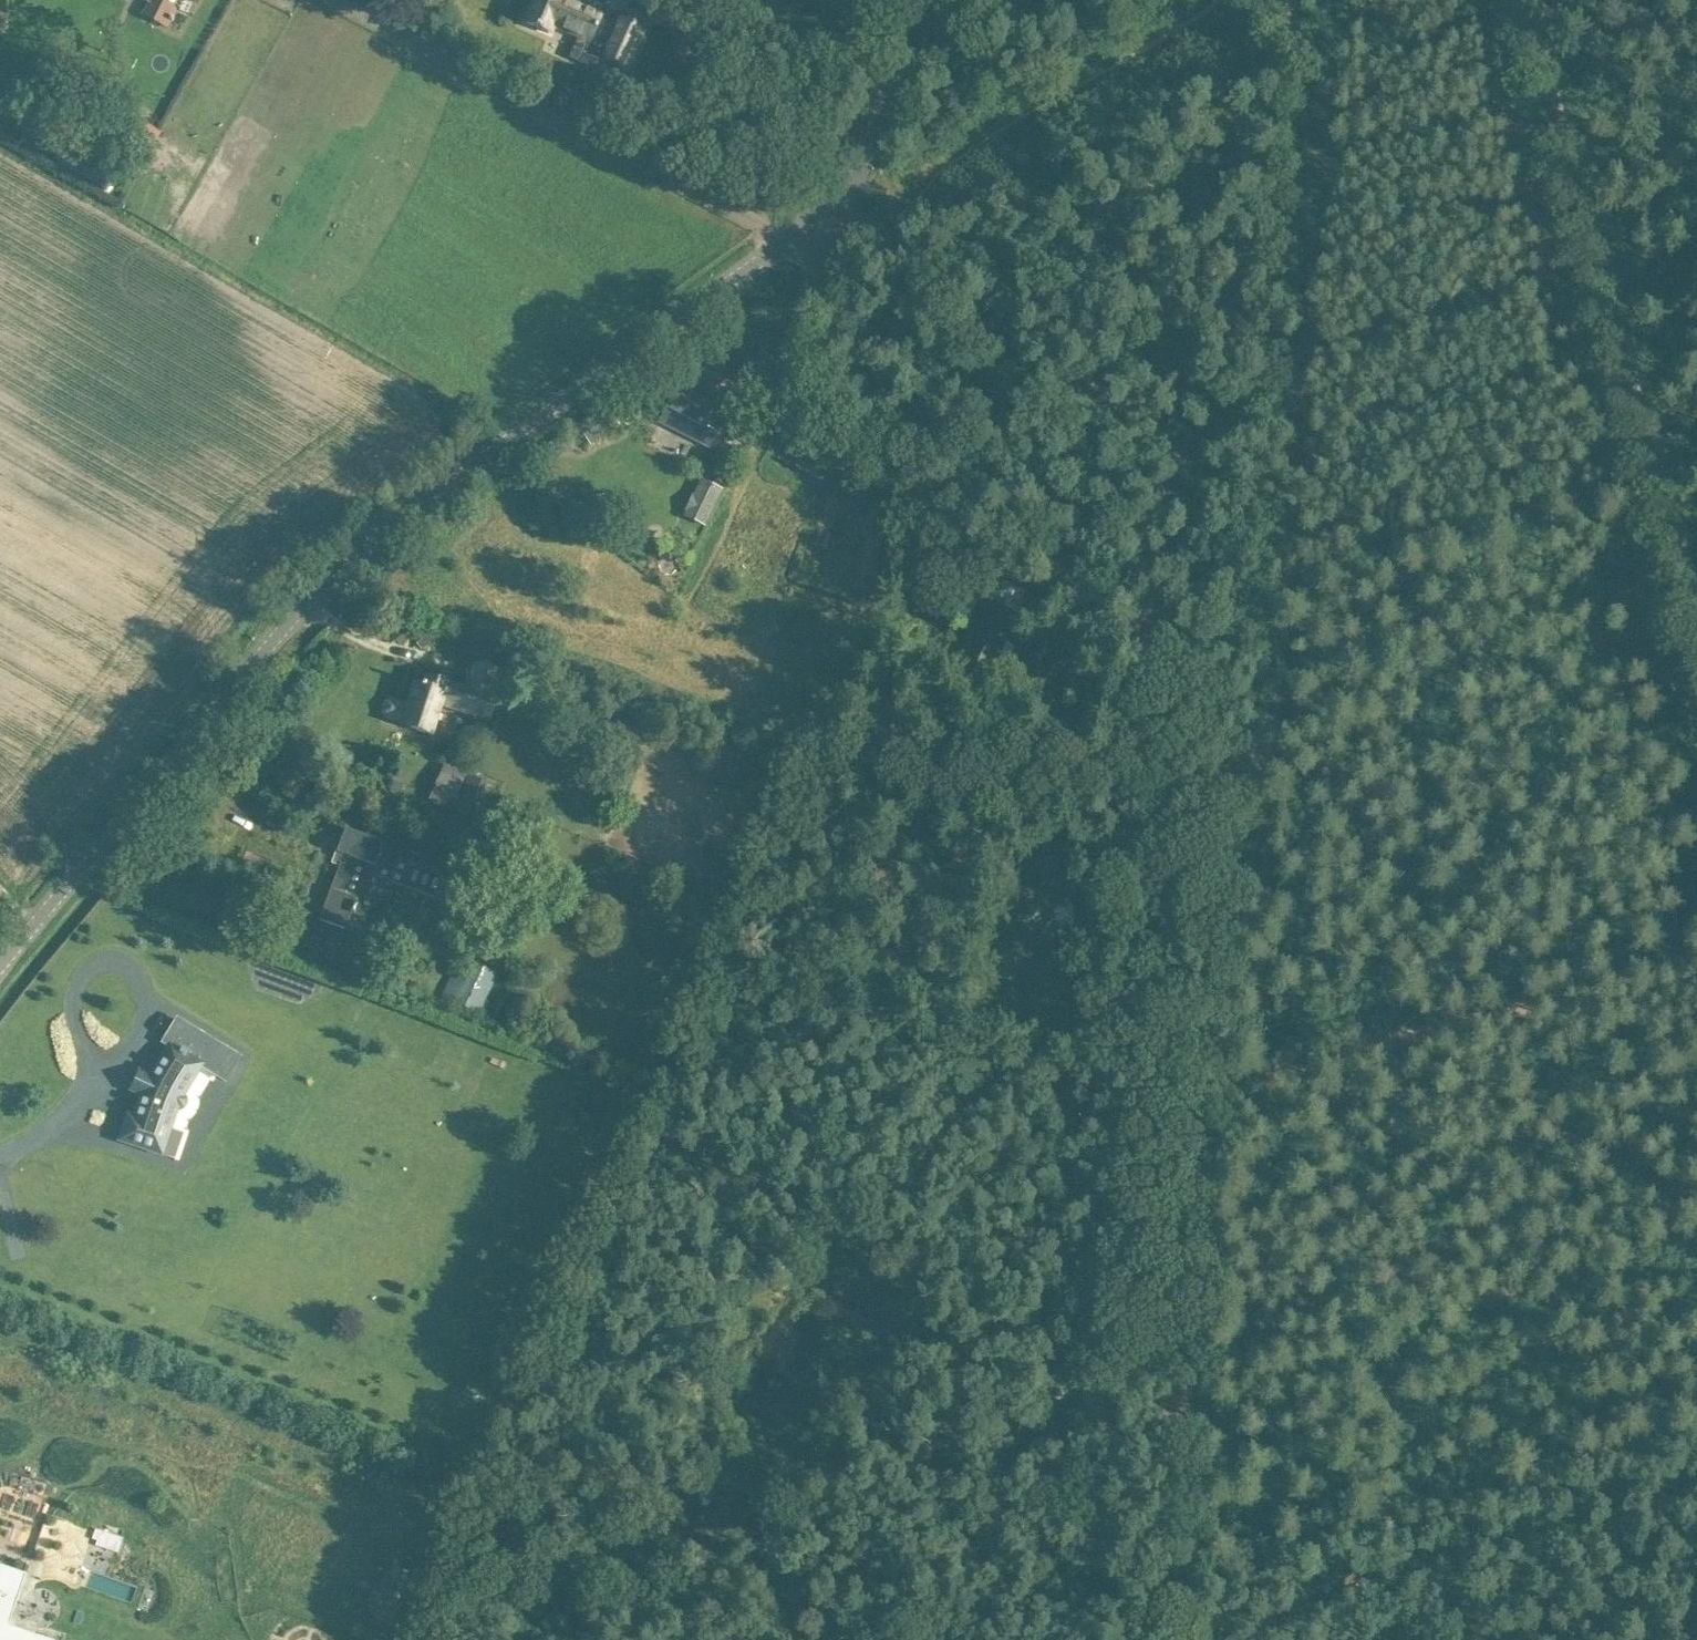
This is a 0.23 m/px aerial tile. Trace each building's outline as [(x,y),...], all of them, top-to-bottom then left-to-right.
[(146,16),(167,27),(170,21),(172,21),(174,17),(173,17),(176,11),(171,9),(176,0),(154,0),(146,16)] [(526,23),(549,33),(553,24),(590,40),(580,61),(598,69),(603,56),(625,66),(642,28),(620,18),(619,19),(602,12),(600,17),(562,0),(536,0),(526,23)] [(659,422),(709,447),(728,411),(678,386),(659,422)] [(605,405),(577,425),(591,446),(619,426),(605,405)] [(700,479),(682,517),(705,528),(722,490),(700,479)] [(998,600),(1018,610),(1026,594),(1006,584),(998,600)] [(983,631),(968,661),(991,671),(998,655),(1002,657),(1004,654),(1000,652),(1005,641),(983,631)] [(478,660),(469,690),(427,676),(425,684),(422,683),(422,684),(415,682),(401,725),(429,734),(442,697),(464,704),(463,708),(491,717),(506,669),(478,660)] [(440,835),(451,809),(466,773),(444,764),(428,800),(441,805),(430,831),(440,835)] [(466,819),(470,821),(486,785),(469,777),(453,813),(466,819)] [(437,849),(452,855),(466,822),(451,816),(437,849)] [(383,843),(346,829),(337,852),(344,854),(319,920),(344,929),(351,913),(361,916),(376,877),(436,900),(446,876),(397,859),(395,866),(377,860),(383,843)] [(468,963),(463,976),(454,972),(442,996),(477,1012),(483,999),(489,1002),(499,976),(468,963)] [(128,1115),(120,1140),(162,1154),(163,1149),(168,1133),(170,1129),(164,1126),(165,1124),(170,1107),(176,1109),(180,1109),(183,1107),(186,1104),(186,1100),(185,1097),(183,1094),(178,1090),(195,1062),(226,1081),(240,1058),(177,1019),(164,1042),(169,1045),(150,1077),(144,1074),(136,1092),(142,1095),(137,1108),(134,1117),(128,1115)] [(0,1594),(0,1598),(11,1601),(12,1598),(17,1600),(26,1573),(0,1565),(0,1594)] [(0,1630),(0,1639),(31,1639),(0,1630)]
